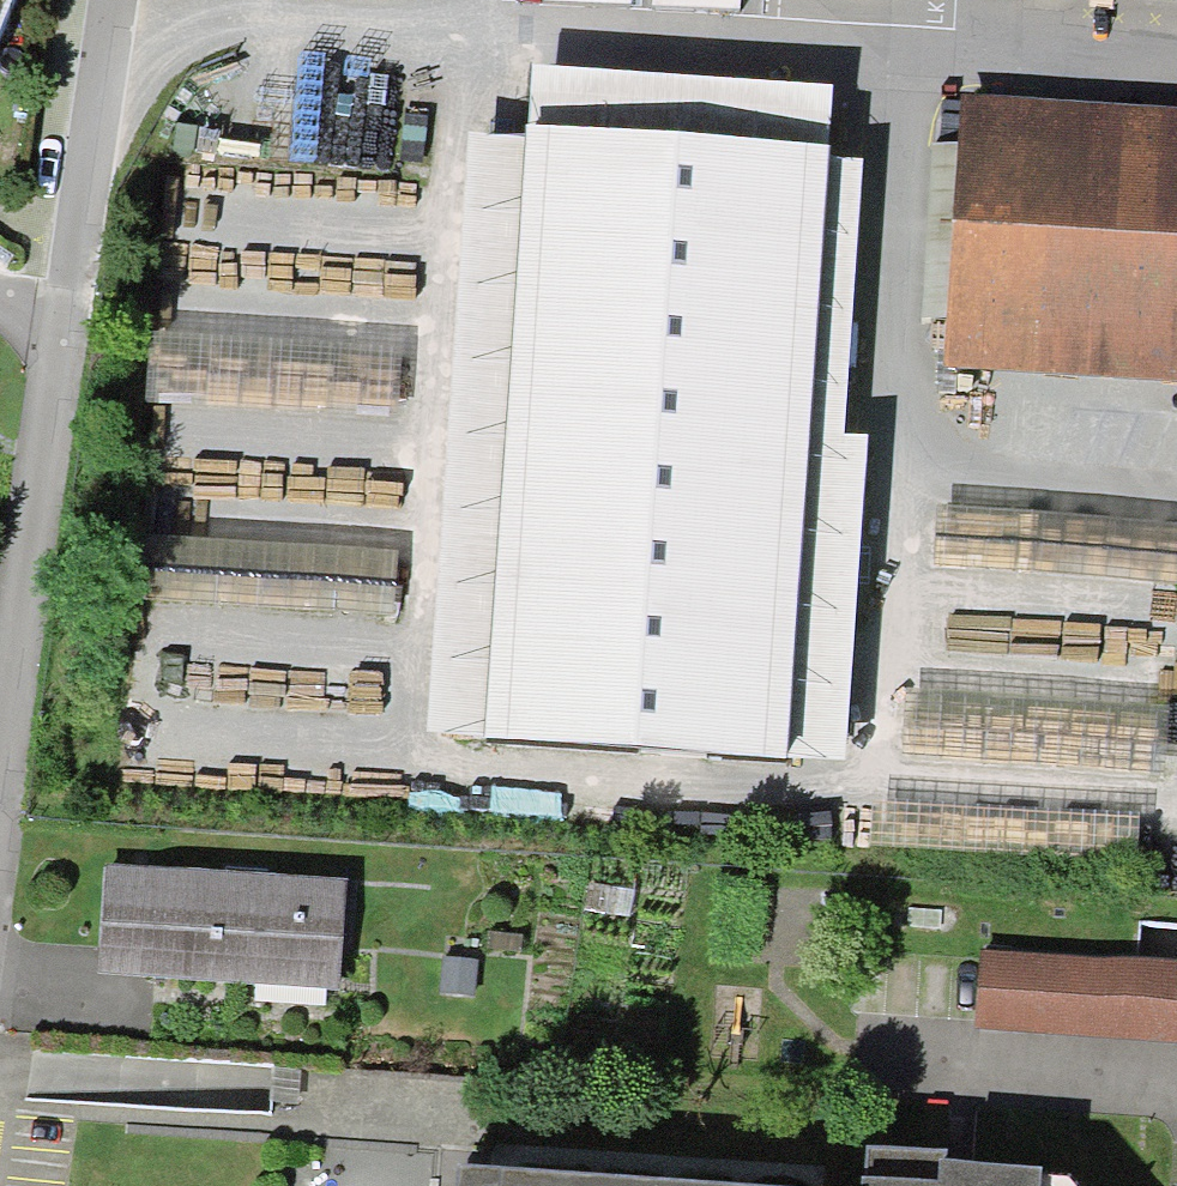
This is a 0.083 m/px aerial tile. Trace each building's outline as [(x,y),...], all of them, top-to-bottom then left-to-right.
[(11,0),(0,0),(0,26),(11,0)] [(1176,9),(1176,0),(1054,0),(1176,9)] [(531,74),(526,140),(830,159),(835,93),(531,74)] [(964,100),(945,369),(1176,385),(1176,114),(964,100)] [(485,750),(526,140),(466,137),(425,746),(485,750)] [(830,159),(526,140),(485,750),(791,771),(830,159)] [(865,162),(830,159),(791,771),(846,774),(868,442),(846,441),(865,162)] [(348,883),(106,869),(100,977),(342,991),(348,883)] [(980,953),(974,1031),(1176,1046),(1176,968),(980,953)] [(478,962),(442,959),(439,996),(475,999),(478,962)] [(1071,1185),(937,1175),(935,1185),(1072,1185),(1071,1185)] [(460,1178),(459,1185),(579,1185),(460,1178)]
